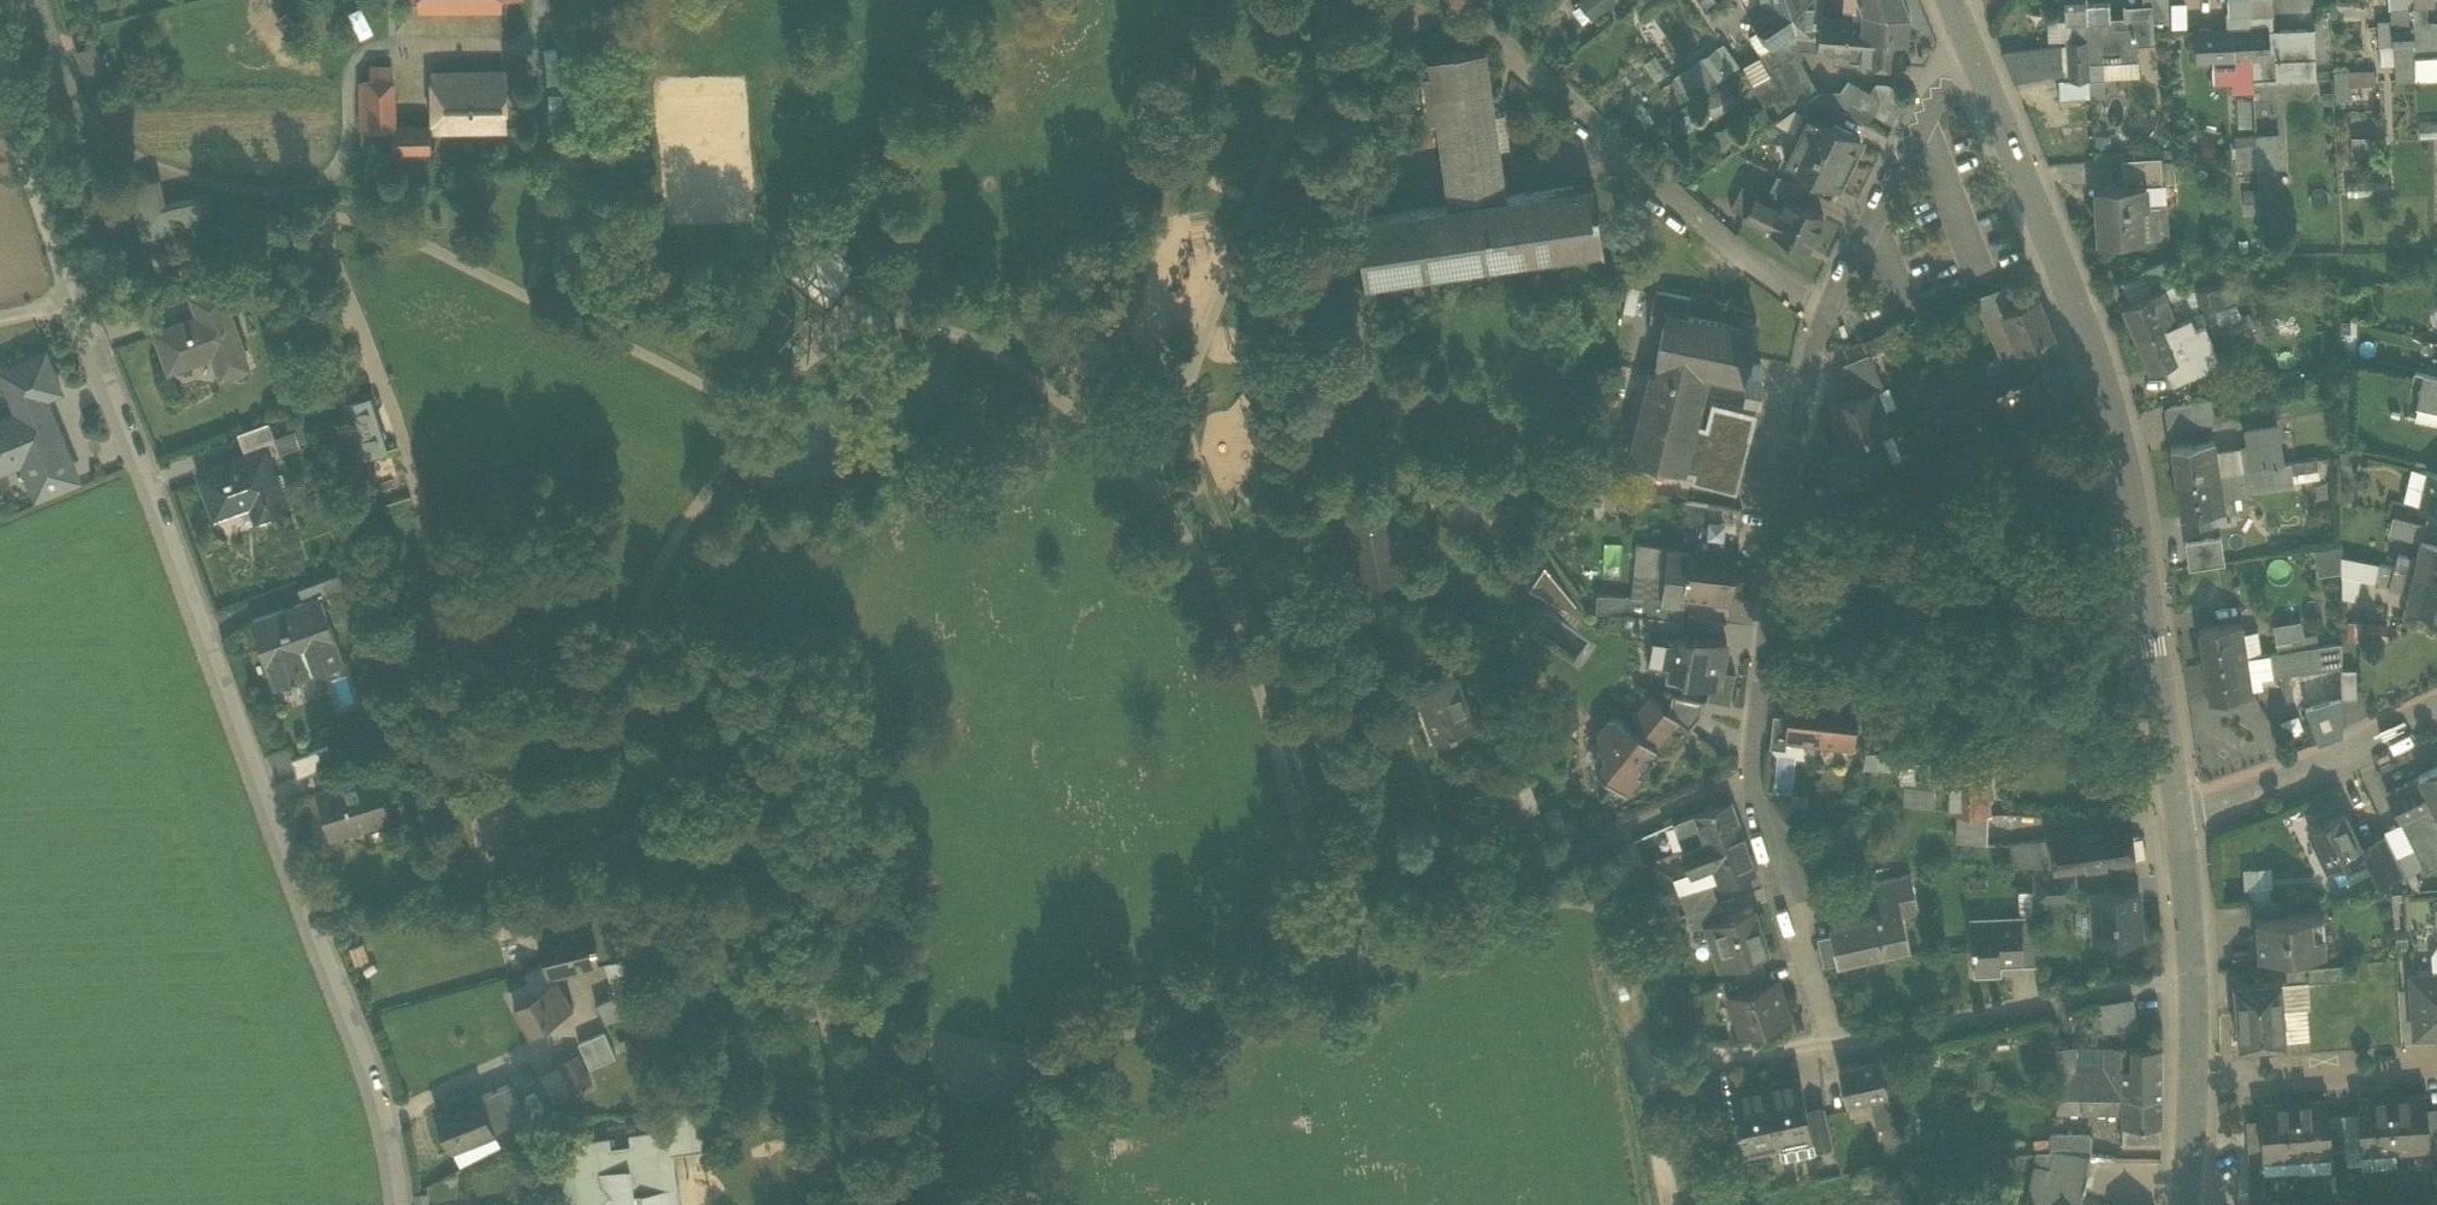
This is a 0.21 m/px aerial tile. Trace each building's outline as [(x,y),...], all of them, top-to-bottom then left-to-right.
[(1578,1),(1593,20),(1619,0),(1579,0),(1578,1)] [(1750,9),(1765,0),(1744,0),(1750,9)] [(1761,27),(1774,46),(1797,32),(1819,33),(1861,36),(1862,20),(1826,17),(1826,15),(1811,14),(1811,9),(1813,9),(1814,0),(1765,0),(1750,9),(1761,27)] [(1844,8),(1862,9),(1863,10),(1859,0),(1845,0),(1844,8)] [(1863,10),(1910,13),(1905,0),(1859,0),(1863,10)] [(2090,57),(2086,0),(2065,0),(2066,19),(2072,19),(2073,39),(2065,40),(2065,44),(2067,79),(2090,78),(2090,57)] [(2090,57),(2103,56),(2112,56),(2115,56),(2130,55),(2134,55),(2133,41),(2153,40),(2152,21),(2151,7),(2144,7),(2124,9),(2124,15),(2125,23),(2110,24),(2110,16),(2109,0),(2086,0),(2090,57)] [(2152,21),(2168,20),(2167,0),(2143,0),(2143,3),(2144,7),(2151,7),(2152,21)] [(2252,54),(2249,0),(2227,0),(2228,28),(2195,30),(2196,60),(2213,59),(2235,57),(2235,55),(2252,54)] [(2252,54),(2253,80),(2316,77),(2315,58),(2281,59),(2280,29),(2272,29),(2271,0),(2249,0),(2252,54)] [(2412,20),(2411,0),(2390,0),(2390,2),(2397,1),(2398,20),(2412,20)] [(2414,54),(2436,53),(2436,20),(2428,21),(2426,2),(2433,1),(2433,0),(2411,0),(2412,20),(2413,46),(2414,54)] [(2187,28),(2187,2),(2171,2),(2172,28),(2187,28)] [(1862,9),(1862,20),(1861,36),(1907,40),(1910,13),(1863,10),(1862,9)] [(278,22),(293,40),(303,32),(288,13),(278,22)] [(2124,15),(2110,16),(2110,24),(2125,23),(2124,15)] [(1658,17),(1643,21),(1648,40),(1663,35),(1658,17)] [(2047,40),(2065,40),(2073,39),(2072,19),(2066,19),(2047,19),(2047,40)] [(2378,21),(2380,48),(2394,47),(2413,46),(2412,20),(2398,20),(2378,21)] [(1761,55),(1774,46),(1761,27),(1749,35),(1761,55)] [(2280,29),(2281,59),(2315,58),(2314,28),(2280,29)] [(1797,45),(1818,47),(1819,33),(1797,32),(1774,46),(1761,55),(1783,88),(1770,96),(1772,99),(1783,114),(1792,108),(1816,91),(1796,54),(1797,45)] [(1818,47),(1851,50),(1859,51),(1861,36),(1819,33),(1818,47)] [(1907,40),(1861,36),(1859,51),(1858,61),(1905,65),(1907,40)] [(1724,42),(1716,48),(1731,72),(1740,65),(1724,42)] [(2058,74),(2058,79),(2067,79),(2065,44),(2000,48),(2012,76),(2058,74)] [(93,46),(77,51),(88,82),(104,77),(93,46)] [(2395,81),(2415,80),(2414,54),(2413,46),(2394,47),(2395,64),(2395,81)] [(2381,65),(2395,64),(2394,47),(2380,48),(2381,65)] [(1358,217),(1367,275),(1540,250),(1541,255),(1604,246),(1598,204),(1595,205),(1592,182),(1507,194),(1486,48),(1430,56),(1451,203),(1358,217)] [(1716,48),(1701,58),(1716,81),(1731,72),(1716,48)] [(1858,61),(1859,51),(1851,50),(1850,60),(1858,61)] [(2414,54),(2415,80),(2436,78),(2436,53),(2414,54)] [(2235,57),(2213,59),(2214,83),(2232,82),(2232,93),(2254,92),(2253,80),(2252,54),(2235,55),(2235,57)] [(1667,72),(1656,55),(1643,62),(1655,80),(1667,72)] [(1783,88),(1761,55),(1744,66),(1764,105),(1772,99),(1770,96),(1783,88)] [(2135,76),(2134,55),(2130,55),(2115,56),(2112,56),(2103,56),(2104,77),(2135,76)] [(2090,78),(2104,77),(2103,56),(2090,57),(2090,78)] [(1698,93),(1716,81),(1701,58),(1682,70),(1698,93)] [(371,67),(371,82),(391,82),(390,67),(371,67)] [(1698,93),(1682,70),(1674,75),(1689,99),(1698,93)] [(2347,71),(2348,86),(2351,86),(2374,85),(2374,70),(2347,71)] [(2348,86),(2347,71),(2333,71),(2335,100),(2351,99),(2351,86),(2348,86)] [(438,74),(439,129),(505,127),(504,73),(438,74)] [(2090,78),(2090,95),(2090,97),(2105,96),(2104,77),(2090,78)] [(2090,78),(2067,79),(2058,79),(2059,97),(2090,95),(2090,78)] [(1872,93),(1871,93),(1849,79),(1841,90),(1833,101),(1846,110),(1858,116),(1865,106),(1872,93)] [(1872,93),(1865,106),(1874,111),(1890,84),(1885,81),(1877,82),(1871,93),(1872,93)] [(431,124),(392,125),(391,82),(371,82),(361,82),(362,129),(392,129),(392,153),(431,152),(431,124)] [(1727,82),(1701,99),(1714,118),(1739,101),(1727,82)] [(1890,84),(1874,111),(1895,123),(1910,96),(1890,84)] [(1833,101),(1841,90),(1816,91),(1833,101)] [(1808,113),(1838,127),(1846,110),(1833,101),(1816,91),(1792,108),(1807,115),(1808,113)] [(1867,122),(1874,111),(1865,106),(1858,116),(1867,122)] [(1792,108),(1783,114),(1775,119),(1799,130),(1807,115),(1792,108)] [(1785,161),(1836,185),(1859,137),(1838,127),(1808,113),(1807,115),(1799,130),(1794,142),(1800,145),(1792,160),(1786,157),(1785,161)] [(1736,117),(1707,137),(1718,154),(1747,134),(1736,117)] [(2173,131),(2158,120),(2148,134),(2163,145),(2173,131)] [(2420,123),(2421,138),(2436,137),(2436,122),(2420,123)] [(2256,135),(2257,164),(2281,162),(2279,134),(2256,135)] [(2373,136),(2351,137),(2352,159),(2374,158),(2373,136)] [(1794,142),(1786,157),(1792,160),(1800,145),(1794,142)] [(2256,167),(2255,144),(2235,145),(2236,168),(2256,167)] [(2144,182),(2144,185),(2159,184),(2161,184),(2160,182),(2159,160),(2159,156),(2121,158),(2122,184),(2144,182)] [(2174,159),(2159,160),(2160,182),(2176,181),(2174,159)] [(1786,196),(1797,201),(1804,186),(1777,173),(1770,188),(1773,190),(1786,196)] [(141,238),(213,222),(206,192),(165,201),(160,178),(130,185),(141,238)] [(2386,179),(2347,182),(2348,196),(2387,194),(2386,179)] [(2103,240),(2140,238),(2138,206),(2145,206),(2145,204),(2144,185),(2144,182),(2122,184),(2095,185),(2097,209),(2101,208),(2103,240)] [(1731,208),(1745,214),(1753,196),(1756,190),(1742,184),(1731,208)] [(2145,204),(2160,204),(2159,184),(2144,185),(2145,204)] [(2259,217),(2258,187),(2243,188),(2244,218),(2259,217)] [(1773,190),(1767,202),(1779,209),(1786,196),(1773,190)] [(1797,201),(1786,196),(1779,209),(1767,202),(1753,196),(1745,214),(1771,227),(1771,228),(1807,246),(1822,214),(1797,201)] [(2160,204),(2145,204),(2145,206),(2138,206),(2140,238),(2164,236),(2162,203),(2160,204)] [(796,268),(809,278),(826,258),(814,247),(796,268)] [(2167,258),(2141,269),(2147,285),(2174,273),(2167,258)] [(2150,291),(2147,285),(2141,269),(2120,278),(2129,300),(2150,291)] [(2176,318),(2189,313),(2202,307),(2199,286),(2180,289),(2177,280),(2161,287),(2175,319),(2176,318)] [(2199,286),(2202,307),(2210,306),(2211,306),(2233,303),(2230,282),(2199,286)] [(214,350),(224,375),(252,364),(221,284),(194,295),(201,313),(157,330),(171,366),(214,350)] [(1982,317),(1999,309),(2010,305),(2001,285),(1981,293),(1982,317)] [(2121,303),(2135,335),(2175,319),(2161,287),(2150,291),(2129,300),(2121,303)] [(1651,318),(1664,321),(1666,311),(1687,316),(1691,297),(1656,290),(1651,318)] [(2016,348),(2018,347),(2053,333),(2036,293),(2010,305),(1999,309),(2016,348)] [(2211,306),(2218,324),(2241,315),(2236,303),(2233,303),(2211,306)] [(2016,348),(1999,309),(1982,317),(1999,355),(2016,348)] [(1745,380),(1758,383),(1762,364),(1749,362),(1757,322),(1740,319),(1739,326),(1687,316),(1666,311),(1664,321),(1657,359),(1662,359),(1708,369),(1745,376),(1745,380)] [(2249,311),(2243,314),(2254,340),(2260,338),(2249,311)] [(329,324),(324,312),(301,320),(304,332),(329,324)] [(2189,313),(2176,318),(2181,332),(2194,326),(2189,313)] [(2254,340),(2243,314),(2241,315),(2218,324),(2229,351),(2254,340)] [(2204,322),(2194,326),(2181,332),(2176,318),(2175,319),(2135,335),(2149,368),(2166,360),(2173,377),(2219,358),(2204,322)] [(1866,353),(1870,351),(1893,343),(1888,329),(1861,339),(1866,353)] [(2064,358),(2053,333),(2018,347),(2022,357),(1991,370),(1997,386),(2064,358)] [(1866,353),(1861,339),(1844,346),(1849,360),(1866,353)] [(1987,360),(1991,370),(2022,357),(2018,347),(2016,348),(1999,355),(1987,360)] [(1884,386),(1870,351),(1849,360),(1843,362),(1857,396),(1874,389),(1875,390),(1884,386)] [(37,495),(77,479),(44,397),(61,390),(45,352),(1,371),(18,414),(0,422),(0,469),(27,458),(41,491),(36,493),(37,495)] [(2075,384),(2064,358),(1997,386),(2005,405),(2036,392),(2040,399),(2075,384)] [(1631,456),(1683,470),(1695,421),(1708,369),(1662,359),(1650,405),(1644,403),(1631,456)] [(2423,407),(2431,374),(2423,372),(2416,406),(2418,406),(2423,407)] [(2436,410),(2436,375),(2431,374),(2423,407),(2436,410)] [(1573,383),(1563,399),(1575,406),(1585,390),(1573,383)] [(1875,390),(1882,409),(1898,403),(1890,384),(1884,386),(1875,390)] [(2005,405),(1997,386),(1974,395),(1990,435),(2012,425),(2006,409),(2005,405)] [(1841,434),(1846,447),(1877,435),(1890,429),(1882,409),(1875,390),(1874,389),(1857,396),(1830,407),(1841,434)] [(371,397),(340,408),(357,460),(389,450),(371,397)] [(2167,406),(2170,425),(2212,419),(2209,397),(2167,406)] [(1712,401),(1706,424),(1694,472),(1692,480),(1736,491),(1756,412),(1712,401)] [(2028,418),(2022,402),(2006,409),(2012,425),(2028,418)] [(2423,407),(2418,406),(2415,419),(2436,424),(2436,410),(2423,407)] [(290,431),(275,437),(275,439),(280,452),(301,445),(299,440),(308,436),(302,417),(287,423),(290,431)] [(238,433),(244,450),(275,439),(275,437),(269,421),(238,433)] [(1706,424),(1695,421),(1683,470),(1694,472),(1706,424)] [(2246,429),(2248,446),(2276,442),(2274,425),(2246,429)] [(1877,435),(1888,460),(1903,455),(1892,429),(1890,429),(1877,435)] [(1888,460),(1877,435),(1846,447),(1824,457),(1835,483),(1878,465),(1888,461),(1888,460)] [(2175,480),(2220,473),(2216,451),(2215,438),(2170,445),(2175,480)] [(2239,448),(2242,470),(2280,464),(2276,442),(2248,446),(2239,448)] [(2216,451),(2220,473),(2242,470),(2239,448),(2216,451)] [(236,502),(244,524),(256,519),(256,521),(287,510),(264,449),(199,473),(200,475),(198,475),(203,490),(205,490),(212,510),(236,502)] [(2359,455),(2340,451),(2341,472),(2355,476),(2359,455)] [(1878,465),(1884,479),(1916,467),(1910,452),(1903,455),(1888,460),(1888,461),(1878,465)] [(2317,458),(2291,462),(2294,482),(2320,478),(2317,458)] [(2294,484),(2294,482),(2291,462),(2280,464),(2242,470),(2243,481),(2245,481),(2251,480),(2253,490),(2294,484)] [(2427,489),(2431,471),(2412,467),(2405,500),(2423,505),(2427,489)] [(2242,470),(2220,473),(2223,493),(2246,489),(2245,481),(2243,481),(2242,470)] [(2433,486),(2436,473),(2431,471),(2427,489),(2433,486)] [(2181,514),(2197,512),(2211,510),(2225,508),(2223,493),(2220,473),(2175,480),(2181,514)] [(2436,473),(2433,486),(2427,489),(2423,505),(2428,510),(2436,512),(2436,473)] [(1344,491),(1364,584),(1402,576),(1382,483),(1344,491)] [(1705,525),(1707,503),(1684,501),(1681,528),(1694,530),(1695,524),(1705,525)] [(1704,534),(1738,538),(1741,507),(1707,503),(1705,525),(1704,534)] [(2214,524),(2211,510),(2197,512),(2199,526),(2214,524)] [(2425,523),(2425,524),(2436,527),(2436,512),(2428,510),(2425,523)] [(2433,540),(2436,527),(2425,524),(2425,523),(2392,514),(2392,517),(2388,531),(2420,538),(2420,537),(2433,540)] [(1705,525),(1695,524),(1694,530),(1694,533),(1704,534),(1705,525)] [(1694,533),(1692,548),(1730,552),(1731,539),(1737,540),(1738,538),(1704,534),(1694,533)] [(2221,536),(2185,541),(2189,567),(2225,562),(2221,536)] [(2416,557),(2413,571),(2436,577),(2436,541),(2433,540),(2420,537),(2420,538),(2416,557)] [(1648,575),(1652,543),(1637,541),(1632,596),(1643,597),(1657,599),(1660,580),(1663,581),(1663,576),(1648,575)] [(1648,575),(1663,576),(1685,579),(1688,547),(1652,543),(1648,575)] [(2341,555),(2341,545),(2313,549),(2317,576),(2342,572),(2341,555)] [(1736,553),(1730,552),(1692,548),(1688,547),(1685,579),(1683,594),(1731,599),(1736,553)] [(2395,567),(2413,571),(2416,557),(2398,553),(2395,567)] [(2363,573),(2366,561),(2341,555),(2342,572),(2342,574),(2361,579),(2373,582),(2375,576),(2363,573)] [(1578,609),(1543,561),(1527,586),(1571,614),(1578,609)] [(2363,573),(2375,576),(2378,563),(2366,561),(2363,573)] [(2395,567),(2378,563),(2375,576),(2392,579),(2395,567)] [(2390,586),(2408,590),(2413,571),(2395,567),(2392,579),(2390,586)] [(329,576),(335,593),(356,585),(351,568),(329,576)] [(2413,571),(2408,590),(2404,607),(2436,615),(2436,577),(2413,571)] [(2361,579),(2342,574),(2342,596),(2356,600),(2361,579)] [(298,588),(304,602),(320,596),(321,598),(335,593),(329,576),(298,588)] [(1683,594),(1685,579),(1663,576),(1663,581),(1660,580),(1657,599),(1682,602),(1683,594)] [(1596,608),(1640,614),(1643,597),(1632,596),(1598,592),(1596,608)] [(292,676),(293,679),(343,660),(321,598),(320,596),(304,602),(252,620),(275,685),(279,684),(278,681),(292,676)] [(1643,597),(1640,614),(1680,618),(1682,602),(1657,599),(1643,597)] [(1684,618),(1680,618),(1640,614),(1637,631),(1654,634),(1655,630),(1675,634),(1675,633),(1681,634),(1684,618)] [(2366,621),(2346,620),(2346,640),(2366,640),(2366,638),(2366,621)] [(2389,623),(2368,620),(2366,638),(2387,640),(2389,623)] [(2274,626),(2278,651),(2298,648),(2304,647),(2300,622),(2274,626)] [(2197,630),(2202,663),(2247,656),(2243,631),(2242,623),(2197,630)] [(2258,629),(2243,631),(2247,656),(2262,653),(2258,629)] [(1708,684),(1718,686),(1721,669),(1726,640),(1694,634),(1693,636),(1681,634),(1675,633),(1675,634),(1655,630),(1654,634),(1649,663),(1667,667),(1666,672),(1683,676),(1683,679),(1708,684)] [(2301,670),(2301,671),(2341,665),(2338,642),(2304,647),(2298,648),(2301,670)] [(2301,670),(2298,648),(2278,651),(2262,653),(2247,656),(2250,677),(2301,670)] [(2250,677),(2247,656),(2202,663),(2207,694),(2252,687),(2250,677)] [(2342,697),(2357,697),(2356,668),(2342,668),(2342,697)] [(1735,672),(1721,669),(1718,686),(1708,684),(1706,698),(1729,703),(1735,672)] [(1416,684),(1434,734),(1475,719),(1468,700),(1466,700),(1455,670),(1416,684)] [(1787,737),(1819,741),(1824,691),(1791,687),(1788,715),(1785,737),(1787,737)] [(1678,718),(1689,728),(1702,713),(1704,698),(1671,691),(1668,708),(1679,717),(1678,718)] [(1858,694),(1824,691),(1819,741),(1852,744),(1858,694)] [(1622,787),(1627,790),(1640,774),(1640,773),(1639,772),(1638,772),(1636,770),(1639,765),(1645,765),(1653,755),(1652,750),(1678,718),(1679,717),(1668,708),(1650,693),(1634,713),(1638,717),(1628,728),(1627,727),(1627,723),(1626,723),(1616,715),(1608,716),(1598,728),(1599,736),(1603,739),(1599,744),(1592,745),(1587,751),(1588,758),(1593,762),(1600,762),(1599,762),(1616,776),(1617,782),(1623,787),(1622,787)] [(2306,710),(2318,744),(2342,731),(2342,700),(2306,710)] [(1770,746),(1785,748),(1787,737),(1785,737),(1788,715),(1773,713),(1770,746)] [(328,746),(292,759),(298,776),(334,763),(328,746)] [(1866,751),(1862,766),(1905,765),(1905,750),(1866,751)] [(1956,810),(1988,812),(1987,760),(1933,761),(1933,782),(1949,783),(1949,791),(1950,810),(1956,810)] [(1934,791),(1949,791),(1949,783),(1933,782),(1933,761),(1915,762),(1915,766),(1916,782),(1916,785),(1916,790),(1934,791)] [(1916,782),(1915,766),(1899,766),(1899,783),(1916,782)] [(2436,814),(2436,813),(2436,768),(2419,777),(2436,814)] [(330,833),(330,835),(390,816),(377,774),(318,793),(319,795),(322,794),(334,832),(330,833)] [(2425,871),(2436,865),(2436,814),(2419,777),(2386,793),(2400,821),(2406,833),(2425,871)] [(1529,782),(1516,787),(1526,814),(1539,810),(1541,809),(1531,782),(1529,782)] [(1934,806),(1934,791),(1916,790),(1916,785),(1904,785),(1904,805),(1934,806)] [(1809,797),(1791,795),(1790,809),(1807,811),(1809,797)] [(1678,830),(1684,846),(1740,823),(1731,799),(1673,821),(1675,825),(1677,831),(1678,830)] [(2344,809),(2308,827),(2327,867),(2341,860),(2350,878),(2370,868),(2371,868),(2362,850),(2363,849),(2361,844),(2344,809)] [(1956,810),(1957,839),(1989,838),(1988,812),(1956,810)] [(2131,821),(2091,826),(2095,866),(2135,862),(2131,821)] [(2389,841),(2390,841),(2406,833),(2400,821),(2383,829),(2385,833),(2389,841)] [(1757,871),(1740,823),(1684,846),(1682,847),(1691,872),(1693,871),(1711,864),(1717,880),(1718,885),(1757,871)] [(2053,870),(2095,866),(2091,826),(2049,830),(2049,837),(2052,865),(2053,870)] [(1809,837),(1819,865),(1847,856),(1837,827),(1809,837)] [(2385,833),(2361,844),(2363,849),(2362,850),(2371,868),(2370,868),(2378,884),(2404,872),(2390,841),(2389,841),(2385,833)] [(2404,872),(2408,879),(2425,871),(2406,833),(2390,841),(2404,872)] [(2009,861),(2052,865),(2049,837),(2007,841),(2009,861)] [(1613,847),(1624,872),(1645,864),(1636,838),(1613,847)] [(1712,881),(1717,880),(1711,864),(1693,871),(1698,886),(1712,881)] [(2271,866),(2243,868),(2245,889),(2273,887),(2271,866)] [(2034,869),(2035,896),(2075,894),(2074,872),(2053,870),(2034,869)] [(1693,871),(1691,872),(1673,877),(1679,892),(1698,886),(1693,871)] [(1832,931),(1838,960),(1908,945),(1901,913),(1918,910),(1910,874),(1870,882),(1876,914),(1830,924),(1832,931)] [(1679,892),(1687,913),(1691,911),(1719,903),(1712,881),(1698,886),(1679,892)] [(2019,888),(2020,912),(2033,911),(2032,888),(2019,888)] [(2095,932),(2096,936),(2140,933),(2137,888),(2093,891),(2094,910),(2095,932)] [(2248,902),(2249,918),(2255,918),(2255,916),(2277,914),(2276,900),(2248,902)] [(1691,911),(1696,928),(1707,924),(1712,922),(1712,921),(1725,917),(1720,902),(1719,903),(1691,911)] [(1714,947),(1721,969),(1732,965),(1761,956),(1768,953),(1753,907),(1725,917),(1712,921),(1712,922),(1720,945),(1714,947)] [(2077,933),(2095,932),(2094,910),(2076,911),(2077,933)] [(2021,960),(2021,963),(2038,961),(2035,911),(2033,911),(2020,912),(2020,923),(2022,960),(2021,960)] [(2255,918),(2258,954),(2324,950),(2321,911),(2277,914),(2255,916),(2255,918)] [(591,921),(599,960),(603,959),(617,956),(611,928),(633,923),(631,912),(603,918),(591,921)] [(1973,947),(1975,972),(1999,971),(1998,961),(2021,960),(2022,960),(2020,923),(2003,923),(2003,915),(1970,917),(1971,947),(1973,947)] [(540,932),(546,961),(550,976),(600,963),(599,960),(591,921),(540,932)] [(1707,924),(1714,947),(1720,945),(1712,922),(1707,924)] [(611,928),(617,956),(639,951),(633,923),(611,928)] [(1817,934),(1824,963),(1838,960),(1832,931),(1817,934)] [(369,961),(363,944),(348,949),(354,966),(369,961)] [(645,980),(639,951),(617,956),(603,959),(614,994),(623,990),(645,980)] [(1732,965),(1737,979),(1765,969),(1761,956),(1732,965)] [(553,980),(550,976),(546,961),(524,973),(529,980),(535,988),(515,1003),(533,1029),(571,1002),(554,980),(553,980)] [(2286,980),(2287,983),(2308,981),(2341,979),(2340,963),(2286,967),(2286,980)] [(1770,983),(1765,969),(1737,979),(1741,992),(1770,983)] [(2414,1035),(2436,1034),(2436,973),(2432,973),(2410,975),(2414,1035)] [(535,988),(529,980),(508,992),(515,1003),(535,988)] [(645,980),(623,990),(632,1008),(634,1014),(650,1007),(645,980)] [(1733,1011),(1740,1031),(1789,1014),(1777,980),(1770,983),(1741,992),(1729,996),(1729,998),(1735,997),(1739,1009),(1733,1011)] [(2234,984),(2236,1013),(2284,1010),(2283,1008),(2281,980),(2234,984)] [(2286,980),(2281,980),(2283,1008),(2307,1007),(2310,1007),(2308,981),(2287,983),(2286,980)] [(596,1002),(605,1020),(632,1008),(623,990),(614,994),(596,1002)] [(1729,998),(1733,1011),(1739,1009),(1735,997),(1729,998)] [(2100,1002),(2104,1030),(2138,1025),(2133,997),(2100,1002)] [(2307,1007),(2283,1008),(2284,1010),(2286,1038),(2309,1037),(2307,1007)] [(2286,1038),(2284,1010),(2236,1013),(2239,1045),(2286,1042),(2286,1038)] [(585,1054),(591,1068),(617,1057),(606,1031),(580,1042),(585,1054)] [(2070,1094),(2081,1094),(2162,1094),(2162,1044),(2104,1045),(2104,1066),(2076,1066),(2076,1065),(2075,1065),(2056,1065),(2056,1093),(2070,1094)] [(2056,1065),(2075,1065),(2075,1045),(2056,1045),(2056,1065)] [(2104,1066),(2104,1045),(2075,1045),(2075,1065),(2076,1065),(2076,1066),(2104,1066)] [(561,1065),(572,1089),(591,1081),(579,1056),(561,1065)] [(1839,1066),(1847,1102),(1869,1098),(1888,1093),(1880,1057),(1839,1066)] [(574,1093),(572,1089),(561,1065),(542,1073),(554,1102),(574,1093)] [(1995,1088),(1995,1067),(1978,1067),(1978,1088),(1995,1088)] [(1799,1076),(1766,1083),(1731,1091),(1738,1124),(1742,1143),(1777,1136),(1811,1128),(1807,1109),(1799,1076)] [(479,1097),(493,1133),(523,1116),(510,1084),(479,1097)] [(435,1109),(452,1150),(474,1141),(477,1133),(489,1128),(492,1133),(493,1133),(479,1097),(477,1092),(435,1109)] [(1880,1125),(1888,1162),(1903,1159),(1895,1122),(1888,1093),(1869,1098),(1875,1127),(1880,1125)] [(2426,1093),(2391,1095),(2395,1146),(2430,1143),(2429,1136),(2427,1107),(2426,1093)] [(2070,1111),(2081,1111),(2081,1094),(2070,1094),(2070,1111)] [(2121,1111),(2121,1120),(2162,1122),(2162,1094),(2081,1094),(2081,1111),(2121,1111)] [(2361,1148),(2395,1146),(2391,1095),(2357,1098),(2358,1112),(2360,1141),(2361,1148)] [(2328,1101),(2293,1103),(2297,1154),(2331,1152),(2329,1114),(2328,1101)] [(2263,1156),(2297,1154),(2293,1103),(2260,1106),(2261,1120),(2263,1150),(2263,1156)] [(1813,1138),(1814,1145),(1832,1141),(1824,1106),(1807,1109),(1811,1128),(1813,1138)] [(671,1125),(669,1126),(671,1141),(661,1154),(666,1187),(674,1185),(678,1185),(673,1151),(711,1145),(706,1109),(668,1107),(671,1125)] [(2436,1135),(2436,1107),(2427,1107),(2429,1136),(2436,1135)] [(2358,1112),(2343,1113),(2345,1142),(2360,1141),(2358,1112)] [(2346,1151),(2345,1142),(2343,1113),(2329,1114),(2331,1152),(2346,1151)] [(2162,1144),(2162,1122),(2121,1120),(2121,1144),(2162,1144)] [(2245,1121),(2248,1151),(2263,1150),(2261,1120),(2245,1121)] [(1722,1127),(1730,1163),(1746,1160),(1744,1153),(1742,1143),(1738,1124),(1722,1127)] [(676,1204),(674,1185),(666,1187),(661,1154),(671,1141),(669,1126),(629,1132),(631,1143),(611,1146),(609,1135),(562,1142),(567,1175),(563,1176),(565,1185),(567,1196),(571,1204),(676,1204)] [(477,1133),(474,1141),(492,1133),(489,1128),(477,1133)] [(1777,1136),(1779,1145),(1813,1138),(1811,1128),(1777,1136)] [(2092,1133),(2049,1132),(2049,1149),(2065,1149),(2091,1152),(2092,1133)] [(1742,1143),(1744,1153),(1779,1145),(1777,1136),(1742,1143)] [(1813,1138),(1779,1145),(1782,1157),(1815,1150),(1814,1145),(1813,1138)] [(2360,1141),(2345,1142),(2346,1151),(2347,1164),(2362,1163),(2361,1148),(2360,1141)] [(2395,1146),(2361,1148),(2362,1163),(2362,1167),(2396,1165),(2395,1146)] [(2026,1199),(2040,1202),(2041,1195),(2053,1197),(2061,1151),(2049,1150),(2035,1150),(2026,1199)] [(2082,1191),(2079,1190),(2085,1155),(2061,1151),(2053,1197),(2041,1195),(2040,1202),(2039,1204),(2079,1204),(2082,1191)] [(2297,1154),(2298,1170),(2332,1168),(2331,1152),(2297,1154)] [(2298,1170),(2297,1154),(2263,1156),(2264,1172),(2298,1170)] [(2262,1172),(2249,1172),(2250,1196),(2263,1196),(2262,1172)] [(678,1185),(674,1185),(676,1204),(682,1204),(679,1185),(678,1185)]
